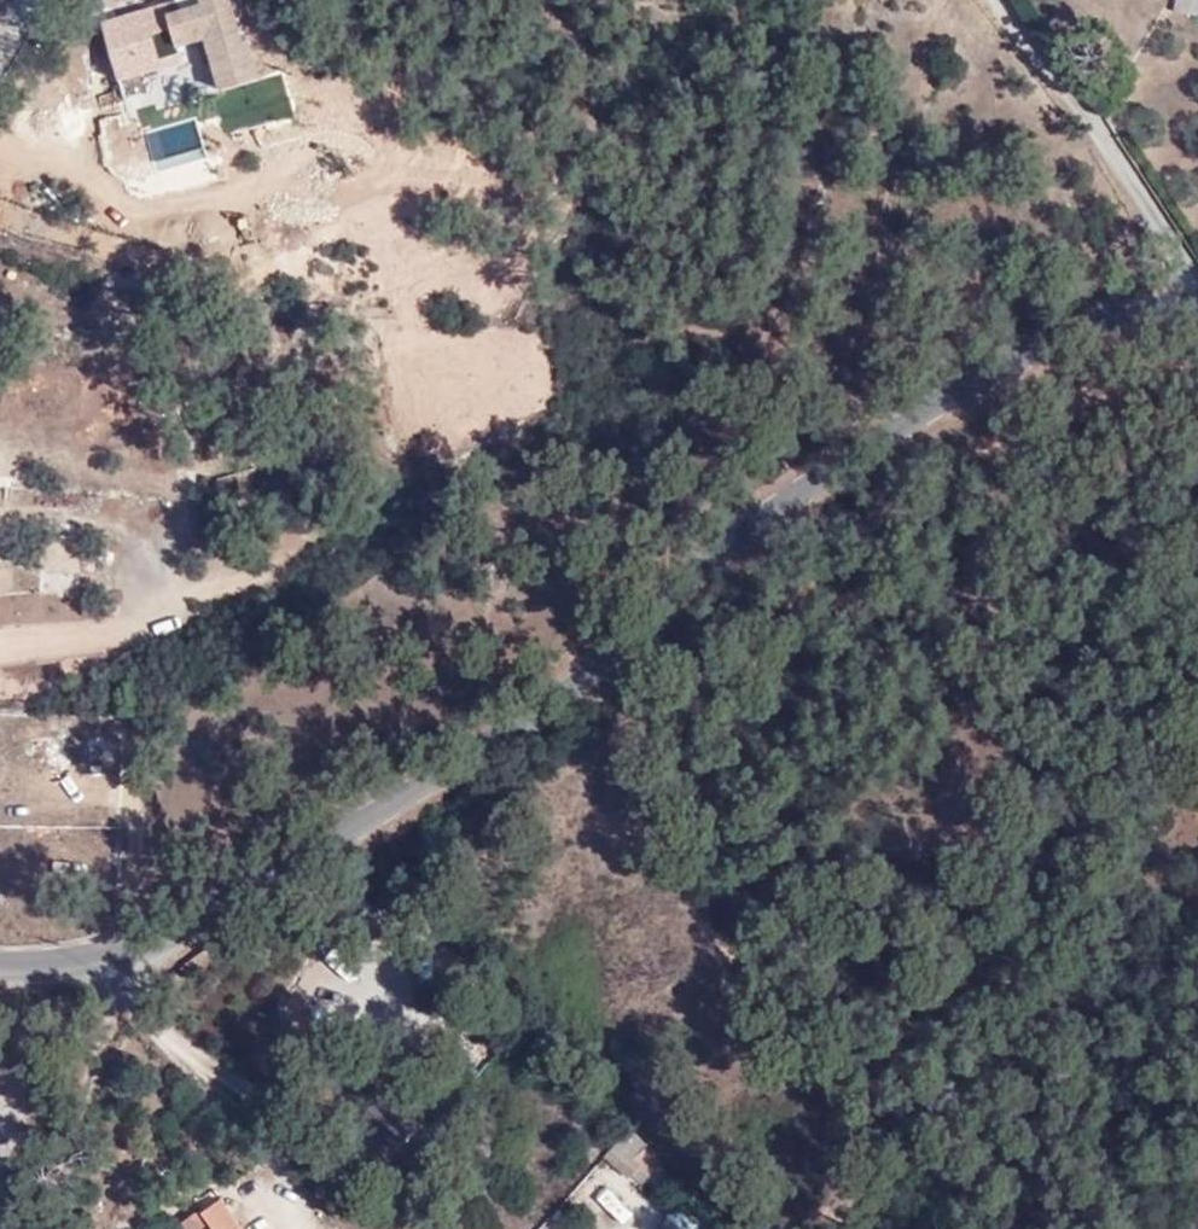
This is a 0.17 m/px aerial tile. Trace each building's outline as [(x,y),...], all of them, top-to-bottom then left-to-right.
[(183,45),(208,103),(251,85),(232,37),(222,40),(204,0),(172,0),(178,13),(153,23),(147,13),(86,37),(107,93),(172,68),(165,52),(183,45)] [(124,10),(151,0),(120,0),(124,10)] [(642,1186),(664,1165),(630,1130),(608,1151),(642,1186)] [(602,1188),(586,1197),(604,1228),(620,1220),(602,1188)] [(217,1198),(198,1214),(210,1228),(239,1228),(217,1198)] [(198,1214),(177,1228),(210,1228),(198,1214)]
